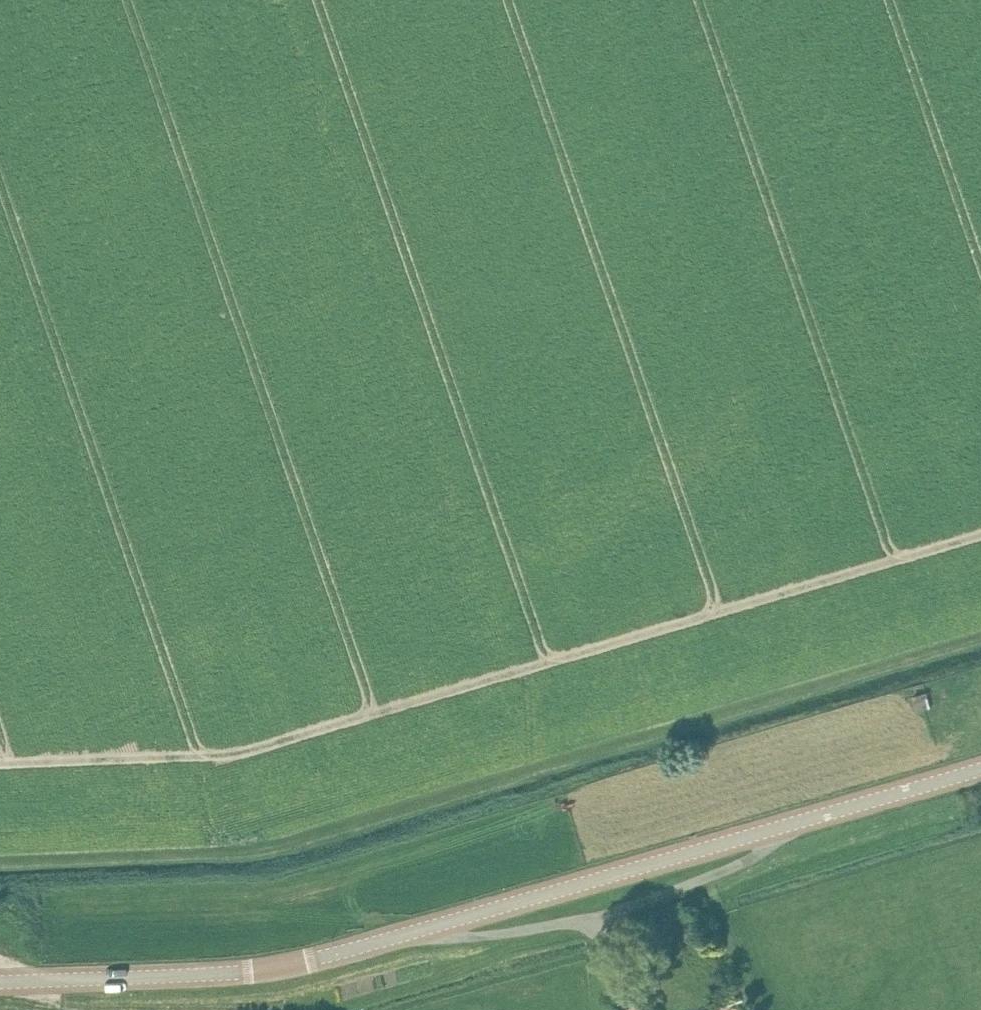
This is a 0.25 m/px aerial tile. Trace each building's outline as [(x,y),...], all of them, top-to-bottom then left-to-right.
[(757,994),(749,998),(754,1009),(765,1009),(757,994)]
